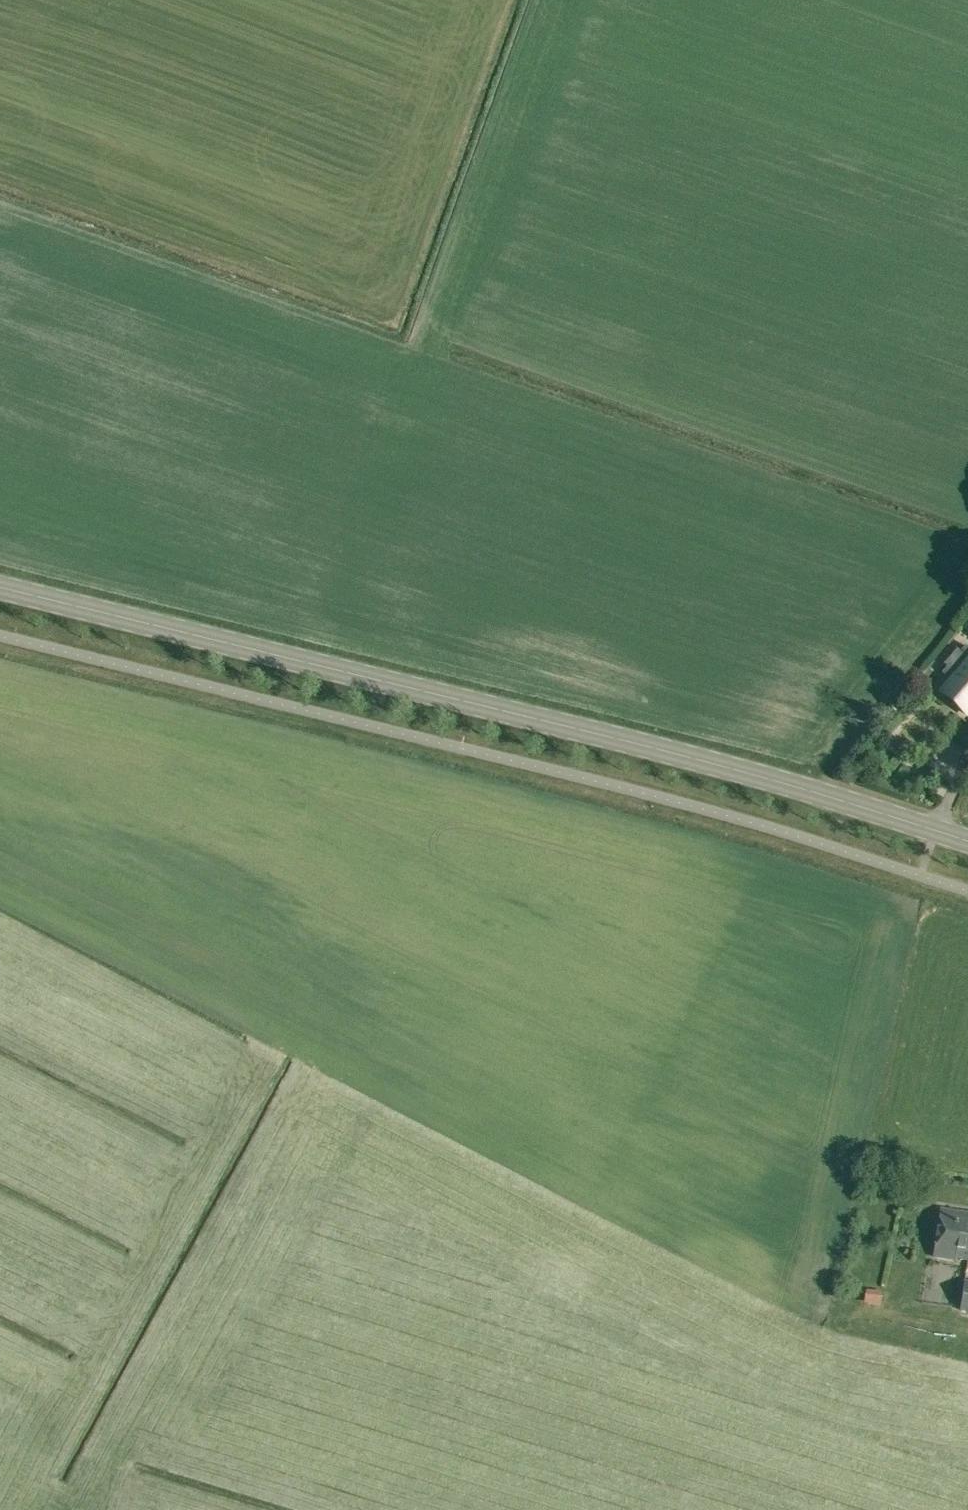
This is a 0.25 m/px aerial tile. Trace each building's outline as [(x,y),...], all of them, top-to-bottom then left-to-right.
[(966,712),(967,710),(967,659),(941,691),(966,712)] [(967,1259),(967,1212),(941,1208),(934,1254),(967,1259)] [(959,1311),(967,1312),(967,1284),(963,1284),(959,1311)]
